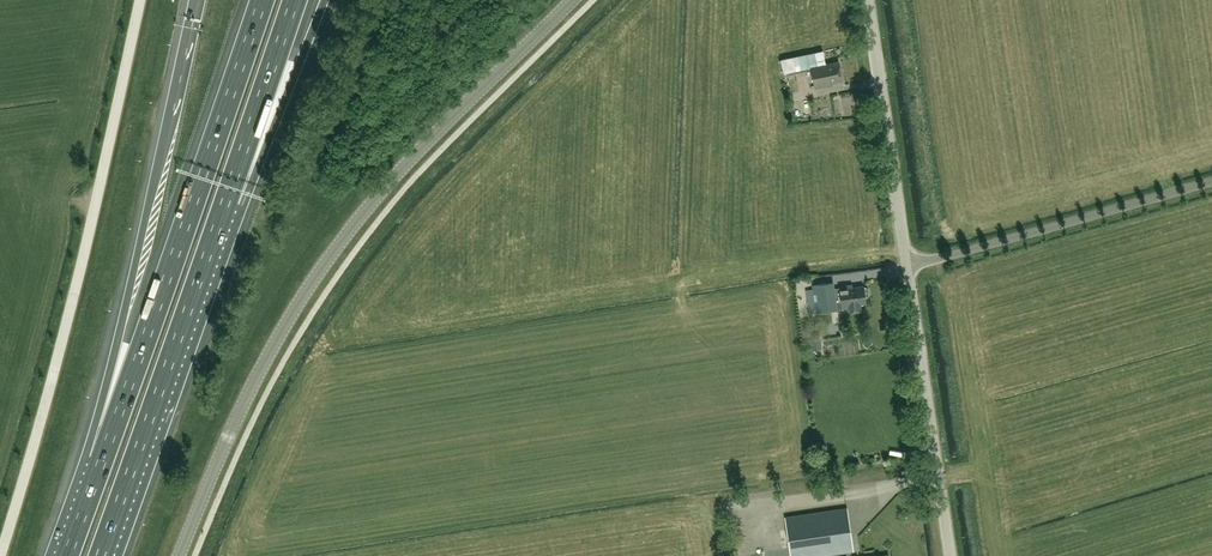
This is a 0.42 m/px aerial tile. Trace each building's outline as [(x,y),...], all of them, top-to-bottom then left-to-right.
[(826,64),(823,50),(780,58),(783,72),(811,67),(815,88),(833,84),(832,81),(843,79),(839,61),(826,64)] [(836,93),(836,114),(855,114),(856,94),(836,93)] [(867,302),(865,284),(852,286),(851,284),(844,285),(844,287),(833,288),(833,281),(813,284),(813,288),(806,289),(809,313),(817,312),(849,307),(850,312),(861,311),(860,303),(867,302)] [(822,348),(820,334),(811,335),(812,350),(822,348)] [(847,508),(785,517),(791,555),(815,555),(853,551),(847,508)] [(742,512),(734,517),(741,526),(748,520),(742,512)]
